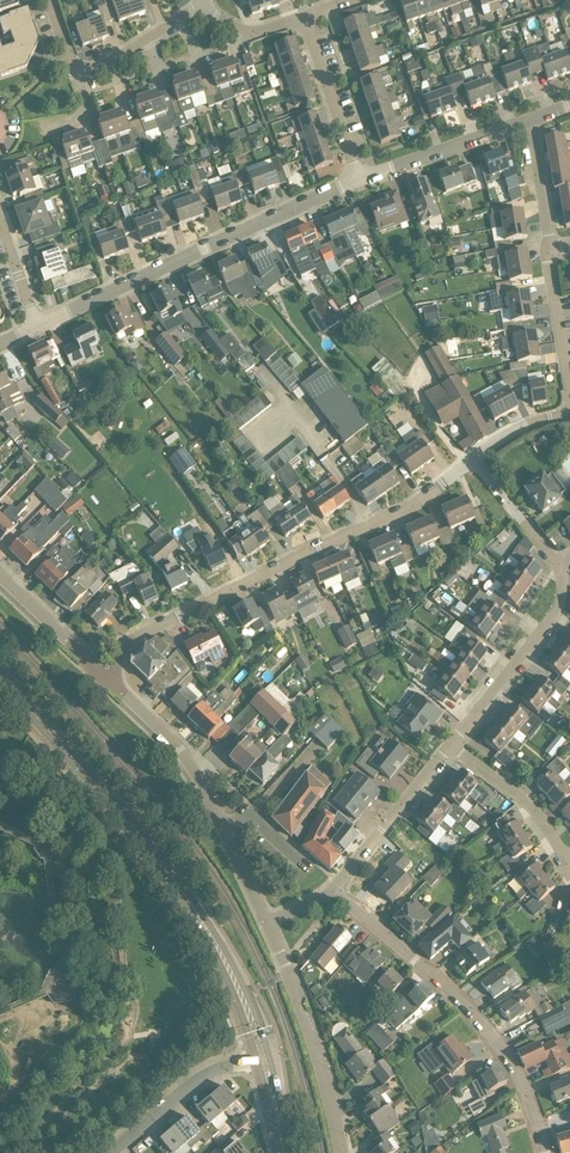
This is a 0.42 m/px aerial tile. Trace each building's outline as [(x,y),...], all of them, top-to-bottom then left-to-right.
[(15,0),(3,0),(0,1),(0,14),(19,8),(18,7),(15,0)] [(105,6),(103,0),(95,0),(102,19),(89,23),(97,47),(102,47),(102,46),(101,46),(101,42),(109,39),(104,25),(111,22),(105,6)] [(105,6),(111,22),(118,20),(119,24),(127,21),(130,24),(129,25),(134,22),(125,0),(122,0),(119,1),(118,0),(103,0),(105,6)] [(134,22),(139,22),(139,21),(138,21),(137,17),(146,14),(140,0),(141,0),(125,0),(134,22)] [(241,6),(248,4),(252,16),(266,11),(262,0),(239,0),(241,6)] [(266,11),(279,6),(277,0),(262,0),(266,11)] [(409,32),(415,30),(412,22),(419,20),(412,0),(400,4),(409,32)] [(434,23),(426,0),(412,0),(419,20),(425,17),(428,25),(426,26),(429,35),(437,32),(434,23)] [(443,11),(440,0),(426,0),(434,23),(439,22),(436,14),(443,11)] [(458,15),(453,0),(440,0),(443,11),(450,9),(453,17),(458,15)] [(467,22),(463,11),(470,8),(467,0),(453,0),(458,15),(462,24),(463,28),(468,26),(467,22)] [(481,8),(488,6),(491,14),(496,12),(492,0),(478,0),(481,8)] [(506,0),(492,0),(496,12),(502,10),(499,2),(506,0)] [(566,17),(568,13),(566,9),(559,11),(561,19),(566,17)] [(0,44),(0,74),(1,77),(0,77),(1,78),(26,69),(31,60),(30,60),(27,59),(32,49),(35,50),(34,51),(35,51),(39,42),(30,16),(27,18),(25,11),(9,16),(9,18),(0,21),(0,27),(3,37),(10,35),(14,46),(2,51),(0,44)] [(376,27),(384,24),(389,22),(387,16),(382,18),(382,17),(375,20),(373,14),(344,24),(348,36),(376,27)] [(522,31),(526,29),(528,25),(527,21),(519,24),(522,31)] [(97,47),(89,23),(75,28),(83,48),(91,45),(93,49),(92,50),(93,50),(97,47)] [(376,27),(348,36),(352,49),(372,42),(370,35),(377,33),(376,27)] [(453,39),(461,36),(458,28),(450,31),(453,39)] [(569,49),(569,47),(566,36),(566,35),(559,38),(564,51),(569,49)] [(472,48),(483,45),(480,38),(470,41),(472,48)] [(269,57),(271,62),(298,53),(294,40),(274,47),(277,54),(269,57)] [(384,52),(384,51),(382,46),(374,49),(372,42),(352,49),(356,61),(384,52)] [(428,45),(419,48),(421,54),(430,51),(428,45)] [(537,76),(544,73),(547,82),(559,78),(553,58),(549,49),(538,52),(536,48),(528,51),(535,70),(537,76)] [(528,72),(535,70),(528,51),(521,53),(525,64),(513,68),(520,88),(532,83),(528,72)] [(384,52),(356,61),(361,74),(380,67),(378,60),(386,57),(384,52)] [(283,72),(302,65),(298,53),(271,62),(273,68),(280,65),(283,72)] [(402,58),(404,63),(412,60),(410,54),(402,58)] [(565,54),(553,58),(559,78),(569,74),(569,68),(565,54)] [(245,67),(246,70),(254,67),(250,55),(242,58),(245,67)] [(254,91),(249,77),(246,70),(245,67),(239,69),(238,66),(235,66),(233,60),(222,64),(234,98),(254,91)] [(412,65),(411,60),(404,63),(406,70),(411,68),(412,65)] [(206,80),(215,106),(235,99),(234,98),(222,64),(212,67),(214,74),(212,75),(213,78),(206,80)] [(307,77),(302,65),(283,72),(285,79),(277,81),(279,87),(307,77)] [(490,65),(483,67),(485,73),(473,77),(483,105),(495,100),(488,80),(495,78),(490,65)] [(246,70),(250,80),(257,77),(254,67),(246,70)] [(501,73),(502,76),(508,92),(520,88),(513,68),(501,73)] [(443,115),(432,82),(428,71),(421,73),(425,84),(427,83),(429,90),(421,92),(431,119),(443,115)] [(360,83),(364,95),(384,88),(382,82),(390,79),(388,73),(360,83)] [(204,95),(206,101),(209,108),(215,106),(206,80),(200,83),(199,79),(196,80),(194,74),(184,77),(191,99),(204,95)] [(470,109),(483,105),(473,77),(465,80),(463,74),(459,75),(452,78),(458,97),(465,94),(470,109)] [(169,98),(171,103),(176,118),(195,111),(191,99),(184,77),(173,81),(175,87),(173,88),(175,96),(169,98)] [(289,90),(291,97),(311,90),(307,77),(279,87),(281,92),(289,90)] [(432,82),(443,115),(456,111),(452,99),(458,97),(452,78),(444,80),(446,84),(439,86),(436,80),(432,82)] [(384,88),(364,95),(368,107),(396,98),(394,93),(386,95),(384,88)] [(315,102),(311,90),(291,97),(293,103),(286,106),(287,112),(315,102)] [(147,96),(154,118),(158,129),(177,122),(176,118),(171,103),(164,106),(162,98),(159,99),(157,93),(147,96)] [(158,129),(154,118),(147,96),(136,100),(138,106),(136,107),(140,120),(134,122),(139,137),(141,144),(148,141),(145,134),(158,129)] [(373,120),(392,113),(390,106),(398,104),(396,98),(368,107),(373,120)] [(141,144),(139,137),(134,122),(127,125),(125,117),(122,118),(120,112),(110,116),(117,137),(122,151),(135,146),(141,144)] [(274,112),(266,114),(268,121),(277,119),(274,112)] [(394,119),(392,113),(373,120),(377,132),(404,123),(402,117),(394,119)] [(302,133),(320,127),(316,115),(291,123),(293,128),(300,126),(302,133)] [(122,151),(117,137),(110,116),(99,119),(101,126),(99,126),(104,141),(97,143),(102,157),(106,166),(113,164),(110,155),(122,151)] [(415,128),(424,125),(421,118),(413,121),(415,128)] [(401,138),(398,131),(406,128),(404,123),(377,132),(381,145),(401,138)] [(256,133),(253,127),(247,129),(249,135),(256,133)] [(300,148),(324,140),(320,127),(302,133),(305,141),(298,143),(300,148)] [(106,166),(102,157),(97,143),(91,145),(88,138),(86,139),(83,133),(73,136),(83,164),(95,160),(99,169),(106,166)] [(229,136),(233,145),(240,142),(236,133),(229,136)] [(84,167),(83,164),(73,136),(63,140),(65,146),(62,147),(65,154),(58,157),(63,171),(70,169),(71,171),(84,167)] [(567,144),(565,136),(547,139),(549,152),(569,149),(569,144),(567,144)] [(311,158),(328,152),(324,140),(300,148),(301,153),(308,150),(311,158)] [(223,150),(221,142),(211,145),(214,153),(223,150)] [(242,146),(244,154),(251,152),(248,144),(242,146)] [(549,152),(551,165),(569,162),(569,149),(549,152)] [(199,153),(202,161),(209,158),(207,151),(199,153)] [(305,168),(306,168),(308,173),(332,165),(328,152),(311,158),(303,160),(305,168)] [(484,159),(491,177),(501,173),(508,191),(518,188),(519,187),(517,179),(515,169),(514,169),(515,172),(509,174),(500,152),(484,159)] [(9,187),(31,179),(27,167),(33,165),(30,158),(16,163),(18,169),(11,172),(12,174),(6,177),(9,187)] [(258,165),(260,171),(267,191),(279,187),(275,176),(282,173),(277,158),(258,165)] [(176,170),(186,167),(183,159),(174,162),(176,170)] [(553,178),(569,175),(569,165),(569,162),(551,165),(553,178)] [(217,169),(220,177),(231,173),(229,165),(217,169)] [(267,191),(260,171),(258,165),(239,172),(244,187),(251,184),(254,195),(267,191)] [(185,201),(185,202),(192,222),(204,217),(200,206),(207,204),(202,189),(194,166),(187,170),(197,197),(185,201)] [(288,166),(281,168),(286,181),(292,178),(288,166)] [(476,182),(470,166),(457,171),(456,169),(439,175),(446,193),(463,187),(463,186),(476,182)] [(223,189),(230,208),(242,204),(237,189),(244,187),(239,172),(220,178),(223,189)] [(553,178),(556,191),(560,190),(569,189),(569,175),(553,178)] [(143,178),(134,181),(138,190),(147,187),(143,178)] [(523,178),(517,179),(519,187),(525,186),(523,178)] [(26,203),(27,203),(44,197),(42,190),(36,192),(31,179),(9,187),(13,197),(19,195),(20,198),(24,197),(26,203)] [(434,199),(432,200),(425,181),(411,186),(418,205),(413,207),(420,226),(441,218),(434,199)] [(136,193),(132,182),(123,185),(127,196),(136,193)] [(202,189),(207,204),(214,202),(218,212),(230,208),(223,189),(211,193),(209,187),(202,189)] [(560,190),(563,203),(569,201),(569,189),(560,190)] [(370,208),(379,233),(408,222),(396,192),(385,197),(387,202),(370,208)] [(101,199),(103,207),(113,204),(110,195),(101,199)] [(44,197),(27,203),(29,208),(18,212),(26,235),(48,227),(48,228),(54,227),(48,215),(45,216),(41,205),(46,203),(44,197)] [(163,202),(162,197),(154,200),(160,215),(147,219),(154,239),(167,235),(162,219),(168,217),(163,202)] [(192,222),(185,202),(185,201),(172,205),(170,199),(163,202),(168,217),(175,214),(179,226),(192,222)] [(508,214),(506,205),(491,211),(492,217),(500,216),(503,229),(525,225),(522,212),(508,214)] [(122,209),(125,219),(125,220),(133,217),(129,206),(122,209)] [(86,208),(78,211),(82,220),(90,216),(86,208)] [(361,215),(354,218),(351,210),(336,217),(350,248),(352,251),(356,257),(365,254),(363,249),(364,247),(362,242),(360,242),(358,236),(361,234),(361,235),(361,236),(362,236),(362,237),(363,238),(364,238),(365,238),(366,238),(372,235),(361,215)] [(135,223),(133,217),(125,220),(131,234),(138,232),(142,244),(154,239),(147,219),(135,223)] [(327,249),(332,260),(333,261),(334,260),(340,269),(343,263),(356,257),(352,251),(350,248),(336,217),(323,223),(330,239),(331,238),(334,246),(327,249)] [(107,230),(109,237),(116,257),(129,252),(124,237),(131,234),(125,220),(125,219),(118,222),(119,223),(114,225),(113,228),(107,230)] [(494,244),(495,251),(511,248),(510,241),(527,238),(525,225),(503,229),(505,242),(494,244)] [(322,250),(322,248),(319,241),(317,242),(311,226),(296,232),(307,255),(311,264),(314,269),(321,279),(341,271),(340,269),(334,260),(333,261),(332,260),(327,249),(322,250)] [(283,238),(300,277),(314,269),(311,264),(307,255),(296,232),(283,238)] [(97,263),(116,257),(109,237),(97,241),(95,234),(87,237),(97,263)] [(452,248),(461,246),(460,239),(451,240),(452,248)] [(67,275),(64,268),(59,251),(57,252),(55,245),(36,251),(38,258),(34,260),(42,284),(50,281),(67,275)] [(279,279),(275,270),(265,246),(248,254),(253,265),(246,268),(250,278),(255,289),(263,286),(279,279)] [(511,248),(495,251),(486,252),(487,259),(496,258),(499,271),(507,269),(529,266),(527,252),(512,255),(511,248)] [(464,257),(453,259),(455,270),(466,268),(464,257)] [(254,289),(255,289),(250,278),(245,280),(235,259),(218,267),(226,285),(227,285),(231,294),(235,298),(242,295),(245,302),(256,296),(254,289)] [(70,266),(64,268),(67,275),(50,281),(54,292),(61,290),(66,289),(96,278),(92,266),(73,272),(70,266)] [(495,285),(497,292),(513,289),(511,282),(532,279),(529,266),(507,269),(509,282),(495,285)] [(216,280),(207,284),(203,274),(188,281),(197,299),(198,299),(200,306),(208,303),(209,305),(224,299),(216,280)] [(382,302),(405,291),(400,282),(398,277),(375,287),(382,302)] [(495,285),(485,286),(487,293),(489,293),(491,293),(497,292),(495,285)] [(513,289),(497,292),(489,293),(493,313),(509,310),(531,307),(528,293),(514,296),(513,289)] [(159,313),(153,316),(167,333),(185,324),(175,302),(173,303),(167,290),(151,298),(159,313)] [(382,302),(377,293),(359,303),(364,311),(382,302)] [(320,297),(311,303),(329,330),(342,321),(337,314),(333,317),(320,297)] [(353,308),(357,316),(364,312),(360,305),(353,308)] [(440,321),(437,306),(423,309),(426,324),(440,321)] [(519,329),(518,322),(533,320),(531,307),(509,310),(511,323),(502,325),(503,332),(519,329)] [(116,338),(124,334),(127,339),(132,336),(143,330),(135,317),(128,320),(124,311),(107,319),(116,338)] [(82,352),(99,344),(90,327),(73,336),(77,344),(64,350),(72,367),(86,361),(82,352)] [(503,332),(505,339),(501,339),(503,353),(516,351),(538,347),(535,333),(521,336),(519,329),(503,332)] [(222,346),(210,331),(201,338),(213,353),(222,346)] [(175,367),(186,359),(183,355),(167,335),(156,343),(175,367)] [(231,337),(229,335),(220,342),(234,360),(244,353),(231,337)] [(36,369),(34,370),(38,379),(48,375),(52,374),(49,369),(54,366),(52,362),(61,358),(53,341),(44,346),(44,344),(42,345),(35,348),(36,348),(28,352),(36,369)] [(265,363),(276,353),(270,346),(259,355),(265,363)] [(513,371),(526,369),(525,362),(540,360),(538,347),(516,351),(518,364),(509,365),(510,372),(513,371)] [(270,368),(281,359),(276,353),(265,363),(270,368)] [(256,365),(247,354),(242,358),(250,369),(256,365)] [(306,360),(310,365),(315,361),(311,356),(306,360)] [(250,369),(242,358),(236,362),(245,373),(250,369)] [(274,373),(285,364),(281,359),(270,368),(274,373)] [(323,369),(318,362),(312,367),(314,370),(303,379),(306,382),(323,369)] [(279,378),(290,369),(285,364),(274,373),(279,378)] [(407,393),(399,384),(386,366),(375,373),(380,380),(379,381),(398,400),(407,393)] [(12,420),(19,417),(14,408),(14,407),(5,390),(10,387),(0,368),(0,369),(0,399),(7,412),(8,411),(12,420)] [(283,384),(294,374),(290,369),(279,378),(283,384)] [(369,426),(325,369),(301,387),(345,445),(355,437),(369,426)] [(529,382),(527,369),(526,369),(513,371),(520,383),(529,382)] [(506,373),(514,388),(520,384),(520,383),(513,371),(510,372),(506,373)] [(508,391),(514,388),(506,373),(499,374),(507,389),(495,396),(506,415),(518,409),(508,391)] [(288,389),(299,380),(294,374),(283,384),(288,389)] [(455,379),(442,386),(425,396),(441,426),(458,416),(475,445),(490,437),(455,379)] [(42,383),(56,408),(59,406),(61,409),(67,406),(65,403),(61,405),(47,380),(42,383)] [(301,387),(303,385),(299,380),(288,389),(292,394),(301,387)] [(372,387),(371,388),(370,389),(379,399),(387,392),(388,391),(379,381),(377,382),(372,387)] [(546,404),(542,382),(528,384),(532,406),(546,404)] [(78,391),(82,399),(93,393),(89,386),(78,391)] [(272,406),(263,394),(257,398),(266,410),(272,406)] [(494,422),(506,415),(495,396),(484,402),(480,394),(473,398),(481,412),(487,409),(494,422)] [(70,422),(42,396),(34,405),(62,431),(70,422)] [(266,410),(257,398),(252,403),(261,414),(266,410)] [(12,420),(8,411),(7,412),(0,399),(0,415),(1,414),(6,424),(12,420)] [(232,417),(219,400),(214,403),(227,420),(232,417)] [(261,414),(252,403),(247,407),(255,418),(261,414)] [(255,418),(247,407),(241,411),(250,422),(255,418)] [(250,422),(241,411),(236,415),(245,427),(248,424),(250,422)] [(245,427),(236,415),(230,420),(239,431),(245,427)] [(244,437),(239,431),(230,420),(220,428),(221,429),(229,439),(234,445),(244,437)] [(381,430),(376,421),(369,426),(374,435),(381,430)] [(25,441),(12,426),(5,432),(15,443),(19,446),(25,441)] [(228,439),(219,428),(212,433),(221,445),(228,439)] [(402,439),(404,443),(410,451),(422,468),(433,461),(425,448),(430,445),(421,431),(415,435),(413,431),(402,439)] [(238,450),(248,442),(244,437),(234,445),(238,450)] [(360,443),(355,437),(345,445),(341,447),(346,454),(360,443)] [(307,449),(298,438),(293,442),(302,454),(307,449)] [(70,452),(56,439),(48,448),(62,460),(70,452)] [(242,456),(252,447),(248,442),(238,450),(241,454),(242,456)] [(302,454),(293,442),(287,447),(296,458),(302,454)] [(365,449),(360,443),(346,454),(350,459),(365,449)] [(247,461),(257,453),(252,447),(242,456),(247,461)] [(296,458),(287,447),(282,451),(291,462),(296,458)] [(377,452),(382,459),(383,460),(372,468),(377,475),(389,492),(399,484),(391,472),(397,468),(388,454),(383,448),(377,452)] [(178,471),(192,461),(185,450),(170,460),(178,471)] [(397,468),(402,464),(411,476),(422,468),(410,451),(399,458),(393,450),(388,454),(397,468)] [(291,462),(282,451),(277,455),(285,466),(291,462)] [(23,453),(18,459),(14,461),(20,467),(28,459),(23,453)] [(251,466),(261,458),(257,453),(247,461),(251,466)] [(285,466),(277,455),(271,459),(280,471),(285,466)] [(275,475),(266,464),(261,458),(251,466),(265,483),(275,475)] [(283,470),(283,471),(294,487),(301,483),(292,469),(302,462),(299,458),(283,470)] [(280,471),(271,459),(266,464),(275,475),(280,471)] [(294,487),(283,471),(277,475),(288,491),(294,487)] [(377,475),(366,482),(378,499),(389,492),(377,475)] [(545,480),(543,478),(524,492),(542,515),(560,501),(558,498),(565,493),(551,475),(545,480)] [(82,483),(76,476),(69,483),(75,490),(82,483)] [(319,488),(326,497),(336,511),(349,502),(340,488),(333,478),(327,482),(328,484),(321,489),(320,487),(319,488)] [(48,505),(59,493),(47,480),(35,492),(48,505)] [(59,484),(66,490),(70,486),(63,480),(59,484)] [(211,482),(205,484),(211,501),(216,499),(211,482)] [(367,507),(378,499),(366,482),(355,490),(367,507)] [(336,511),(326,497),(319,488),(313,492),(307,497),(323,520),(336,511)] [(59,493),(48,505),(55,513),(67,502),(59,493)] [(289,501),(295,510),(288,515),(298,529),(311,520),(295,496),(289,501)] [(475,520),(478,528),(485,525),(478,510),(472,513),(466,499),(454,504),(462,525),(475,520)] [(16,511),(0,527),(0,542),(1,543),(18,525),(14,521),(20,515),(21,515),(20,514),(27,508),(23,503),(16,511)] [(455,542),(454,539),(450,530),(462,525),(454,504),(441,510),(449,527),(443,530),(449,545),(455,542)] [(264,519),(271,529),(277,526),(285,538),(298,529),(288,515),(281,505),(269,513),(265,507),(258,511),(264,519)] [(16,511),(12,507),(1,518),(0,518),(0,527),(16,511)] [(238,519),(241,523),(240,524),(239,523),(258,551),(270,543),(264,534),(271,529),(264,519),(258,511),(257,511),(258,512),(247,519),(245,515),(238,519)] [(48,528),(42,535),(50,542),(59,533),(69,523),(63,514),(53,524),(48,528)] [(443,530),(436,533),(430,519),(418,524),(427,545),(439,540),(442,548),(449,545),(443,530)] [(42,535),(48,528),(43,523),(35,531),(30,531),(10,551),(18,559),(35,542),(40,537),(42,535)] [(258,551),(239,523),(237,523),(234,525),(233,528),(222,536),(235,555),(241,551),(246,559),(258,551)] [(406,530),(411,543),(405,546),(412,561),(418,558),(415,550),(427,545),(418,524),(406,530)] [(81,539),(91,545),(96,537),(86,531),(81,539)] [(162,572),(172,592),(187,585),(178,566),(172,568),(165,560),(178,548),(166,535),(145,553),(162,572)] [(405,546),(399,549),(393,535),(381,540),(390,561),(393,570),(405,565),(405,564),(412,561),(405,546)] [(205,555),(218,572),(232,562),(218,544),(215,546),(208,536),(188,552),(199,559),(205,555)] [(390,561),(381,540),(368,546),(374,559),(368,562),(374,577),(381,574),(377,566),(390,561)] [(27,568),(44,550),(35,542),(18,559),(27,568)] [(536,587),(538,584),(537,583),(539,581),(536,579),(541,572),(526,561),(531,555),(518,546),(510,557),(520,565),(515,571),(533,584),(536,587)] [(44,584),(72,556),(63,549),(51,562),(50,561),(35,576),(44,584)] [(72,555),(72,556),(44,584),(53,593),(67,578),(65,577),(78,562),(72,555)] [(337,568),(340,576),(345,586),(359,580),(348,555),(326,564),(329,572),(337,568)] [(100,565),(106,573),(112,568),(105,560),(100,565)] [(135,564),(108,576),(111,580),(114,584),(116,583),(123,596),(136,590),(144,606),(157,600),(146,576),(135,564)] [(329,572),(326,564),(312,570),(319,586),(340,576),(337,568),(329,572)] [(515,571),(506,564),(502,569),(512,576),(507,583),(524,596),(528,598),(530,596),(529,595),(530,593),(528,591),(533,584),(515,571)] [(108,576),(106,573),(100,565),(92,572),(87,567),(85,569),(84,569),(57,597),(71,610),(75,606),(80,611),(111,580),(108,576)] [(297,595),(290,598),(298,613),(312,605),(307,597),(315,593),(305,574),(290,582),(297,595)] [(444,582),(448,587),(456,581),(451,575),(444,582)] [(497,576),(494,581),(495,582),(485,595),(490,598),(502,607),(507,601),(519,610),(521,607),(520,607),(522,604),(520,602),(524,596),(507,583),(497,575),(497,576)] [(298,613),(290,598),(284,602),(277,589),(262,597),(272,616),(280,612),(284,620),(298,613)] [(440,604),(446,592),(441,589),(434,601),(440,604)] [(106,618),(116,606),(105,595),(86,616),(98,628),(107,619),(106,618)] [(408,604),(416,600),(413,595),(406,599),(408,604)] [(481,611),(471,603),(468,608),(467,609),(477,616),(495,628),(500,622),(502,624),(504,621),(505,622),(507,619),(498,613),(502,607),(490,598),(481,611)] [(262,609),(255,612),(250,603),(234,611),(244,630),(253,625),(257,633),(271,626),(262,609)] [(439,610),(433,605),(429,611),(435,615),(439,610)] [(477,616),(467,609),(463,615),(459,620),(486,640),(491,633),(493,635),(495,633),(497,633),(498,631),(495,628),(477,616)] [(376,627),(374,621),(369,623),(366,616),(360,619),(366,632),(376,627)] [(408,623),(404,628),(412,634),(416,629),(408,623)] [(358,644),(348,626),(337,632),(346,650),(358,644)] [(483,666),(485,663),(482,661),(487,654),(472,643),(476,637),(464,628),(456,639),(451,646),(461,653),(478,666),(482,669),(484,666),(483,666)] [(357,637),(363,648),(375,643),(370,631),(357,637)] [(567,637),(564,635),(562,638),(561,637),(559,639),(563,642),(569,648),(569,633),(567,637)] [(226,657),(219,645),(214,634),(199,642),(197,640),(185,646),(195,665),(209,658),(213,664),(226,657)] [(177,652),(171,642),(168,637),(160,641),(158,639),(145,646),(131,660),(131,666),(154,688),(150,692),(156,699),(160,694),(166,699),(192,672),(176,653),(177,652)] [(563,642),(558,649),(555,646),(553,649),(552,648),(550,651),(554,653),(569,666),(569,648),(563,642)] [(375,643),(363,648),(368,658),(380,653),(375,643)] [(261,646),(253,653),(258,658),(265,651),(261,646)] [(473,673),(478,666),(461,653),(451,646),(447,651),(457,658),(452,665),(470,677),(470,678),(473,680),(475,678),(474,677),(476,674),(473,673)] [(242,665),(249,657),(244,652),(237,658),(242,665)] [(442,657),(436,653),(432,658),(438,662),(442,657)] [(555,682),(567,691),(569,687),(569,685),(562,678),(567,671),(569,674),(569,666),(554,653),(549,659),(546,658),(544,660),(543,659),(541,662),(560,676),(555,682)] [(311,667),(303,656),(296,661),(303,672),(311,667)] [(408,663),(414,667),(420,660),(414,656),(408,663)] [(465,692),(467,689),(466,689),(468,686),(465,684),(470,678),(470,677),(452,665),(443,657),(439,662),(449,670),(444,676),(461,689),(465,692)] [(334,673),(347,669),(343,658),(331,662),(334,673)] [(370,675),(378,682),(384,674),(376,668),(370,675)] [(456,696),(461,689),(444,676),(434,669),(430,674),(440,681),(435,688),(431,694),(443,703),(447,697),(456,704),(458,701),(457,700),(459,698),(456,696)] [(182,683),(187,688),(190,685),(197,677),(192,672),(191,673),(182,683)] [(560,707),(556,704),(551,699),(556,692),(562,697),(567,691),(555,682),(550,688),(536,676),(534,679),(535,680),(533,682),(535,684),(530,690),(547,704),(556,711),(560,707)] [(198,730),(219,709),(225,703),(226,703),(239,690),(235,685),(221,699),(220,698),(214,692),(206,701),(188,720),(198,730)] [(542,710),(547,704),(530,690),(527,687),(525,690),(526,691),(524,693),(526,695),(521,702),(547,723),(551,718),(542,710)] [(184,715),(196,703),(184,690),(172,703),(184,715)] [(225,703),(219,709),(198,730),(208,740),(211,737),(217,744),(222,738),(231,730),(229,727),(228,728),(224,723),(222,726),(218,721),(231,708),(230,707),(242,694),(239,690),(226,703),(225,703)] [(264,692),(250,706),(259,715),(273,729),(274,727),(275,728),(288,715),(280,707),(283,704),(276,697),(273,700),(264,692)] [(406,715),(397,725),(416,740),(428,725),(431,728),(441,716),(416,695),(402,712),(406,715)] [(506,713),(502,719),(518,732),(518,733),(528,740),(532,735),(522,728),(532,715),(520,706),(516,711),(507,705),(505,707),(506,708),(504,710),(506,713)] [(259,715),(250,706),(229,727),(231,730),(222,738),(230,745),(259,715)] [(273,729),(282,738),(284,736),(297,723),(288,715),(275,728),(274,727),(273,729)] [(316,739),(332,721),(325,715),(309,732),(316,739)] [(498,724),(493,730),(509,744),(519,751),(523,746),(513,739),(518,733),(518,732),(502,719),(498,716),(496,718),(497,719),(495,722),(498,724)] [(332,721),(316,739),(328,749),(344,732),(332,721)] [(386,734),(390,729),(384,725),(380,730),(386,734)] [(493,730),(489,727),(487,730),(488,730),(486,733),(489,735),(483,742),(498,753),(493,759),(505,768),(514,758),(504,750),(509,744),(493,730)] [(229,760),(236,767),(253,749),(259,743),(250,735),(238,747),(240,748),(229,760)] [(292,744),(284,736),(282,738),(269,752),(249,773),(253,777),(253,778),(257,782),(258,782),(262,786),(278,768),(273,763),(292,744)] [(552,745),(558,750),(565,742),(562,739),(558,737),(552,745)] [(371,778),(377,770),(390,780),(408,758),(406,756),(406,754),(402,751),(399,751),(383,738),(371,752),(368,749),(355,765),(371,778)] [(246,776),(249,773),(269,752),(263,746),(259,743),(253,749),(236,767),(246,776)] [(556,759),(545,770),(550,775),(537,788),(542,794),(540,796),(542,798),(541,800),(543,802),(547,799),(562,784),(556,778),(565,769),(556,759)] [(292,836),(293,836),(299,827),(331,784),(312,767),(272,820),(291,838),(292,836)] [(28,780),(38,786),(43,789),(47,782),(49,778),(33,770),(28,780)] [(448,781),(451,784),(468,797),(473,791),(483,798),(487,793),(460,772),(455,779),(452,777),(451,780),(450,779),(448,781)] [(379,793),(357,775),(334,802),(356,820),(379,793)] [(566,810),(569,807),(569,792),(566,788),(569,785),(569,776),(562,784),(547,799),(552,805),(550,807),(552,809),(551,810),(553,812),(561,805),(566,810)] [(451,784),(446,790),(444,788),(442,791),(441,790),(439,793),(453,804),(459,809),(464,802),(474,810),(478,805),(468,797),(451,784)] [(442,823),(447,816),(457,824),(465,813),(459,809),(453,804),(449,809),(435,798),(429,805),(427,803),(425,805),(424,804),(422,807),(425,810),(442,823)] [(566,810),(561,815),(567,821),(565,823),(567,825),(566,826),(568,828),(569,827),(569,807),(566,810)] [(452,830),(442,823),(425,810),(420,816),(418,814),(416,817),(415,816),(413,818),(421,825),(417,831),(429,840),(439,828),(448,835),(452,830)] [(492,816),(497,820),(504,815),(497,810),(492,816)] [(358,837),(350,831),(354,827),(357,829),(338,814),(334,818),(332,820),(321,814),(309,836),(303,849),(330,872),(341,858),(340,856),(343,852),(345,853),(358,837)] [(463,826),(475,834),(481,825),(469,817),(463,826)] [(489,824),(483,820),(480,824),(486,828),(489,824)] [(524,836),(520,829),(522,828),(521,825),(522,824),(520,822),(516,824),(511,827),(507,821),(494,829),(498,835),(503,843),(492,849),(496,855),(506,848),(524,836)] [(299,827),(293,836),(297,840),(304,831),(299,827)] [(528,834),(524,836),(506,848),(510,855),(500,861),(507,873),(520,865),(516,859),(532,849),(527,841),(530,840),(528,837),(529,836),(528,834)] [(396,871),(406,861),(398,853),(385,866),(391,872),(375,889),(392,904),(410,884),(396,871)] [(545,878),(544,878),(539,872),(541,869),(539,867),(540,866),(538,864),(530,871),(525,866),(514,876),(519,881),(525,888),(516,896),(520,901),(529,892),(545,878)] [(426,883),(440,868),(436,865),(421,879),(426,883)] [(440,868),(426,883),(430,888),(439,879),(444,873),(440,868)] [(529,892),(534,898),(525,907),(535,917),(546,906),(541,901),(554,889),(549,882),(551,880),(549,878),(550,877),(548,875),(544,878),(545,878),(529,892)] [(412,939),(425,925),(433,932),(452,915),(443,906),(432,917),(414,900),(393,922),(412,939)] [(459,951),(464,947),(472,941),(453,918),(419,947),(430,961),(452,942),(459,951)] [(352,939),(338,927),(324,943),(325,943),(311,959),(323,969),(337,954),(338,955),(352,939)] [(562,945),(551,935),(544,942),(555,952),(562,945)] [(472,941),(464,947),(469,952),(458,961),(458,962),(455,964),(460,971),(461,970),(467,976),(478,967),(479,969),(489,961),(479,949),(484,945),(481,941),(481,940),(478,937),(477,937),(477,936),(472,941)] [(531,950),(539,943),(534,937),(526,944),(531,950)] [(516,953),(522,949),(520,945),(517,940),(510,945),(516,953)] [(345,964),(366,984),(385,963),(370,949),(364,956),(357,950),(345,964)] [(566,962),(569,956),(564,952),(560,958),(566,962)] [(498,971),(481,984),(494,999),(510,987),(507,983),(515,978),(506,967),(499,972),(498,971)] [(379,997),(381,995),(386,1000),(403,984),(391,972),(372,990),(379,997)] [(408,998),(385,1018),(386,1019),(385,1020),(396,1032),(434,997),(423,984),(408,999),(408,998)] [(320,991),(316,986),(310,991),(315,996),(320,991)] [(529,986),(521,991),(513,995),(515,998),(500,1011),(511,1024),(518,1017),(520,1019),(526,1014),(527,1016),(534,1010),(538,1019),(554,1011),(547,997),(541,999),(533,989),(532,990),(529,986)] [(385,1018),(408,998),(402,992),(385,1007),(386,1008),(380,1013),(385,1018)] [(324,1010),(330,1006),(325,998),(318,1002),(324,1010)] [(569,1017),(569,1002),(554,1011),(538,1019),(544,1031),(569,1017)] [(378,1026),(367,1035),(383,1053),(394,1043),(378,1026)] [(358,1082),(372,1071),(383,1086),(396,1077),(384,1061),(377,1067),(365,1052),(363,1053),(346,1031),(334,1040),(352,1062),(347,1066),(358,1082)] [(434,1052),(451,1075),(472,1059),(465,1050),(463,1052),(453,1038),(434,1052)] [(569,1069),(569,1055),(568,1055),(561,1040),(553,1043),(541,1049),(538,1044),(518,1054),(525,1069),(545,1060),(549,1069),(543,1072),(546,1079),(565,1071),(569,1069)] [(153,1042),(154,1053),(166,1052),(165,1041),(153,1042)] [(471,1084),(474,1091),(480,1100),(468,1106),(473,1117),(486,1108),(483,1101),(495,1094),(493,1092),(506,1085),(499,1070),(471,1084)] [(434,1085),(435,1088),(432,1090),(440,1100),(457,1088),(447,1075),(434,1085)] [(560,1082),(561,1084),(550,1089),(556,1104),(569,1099),(569,1078),(560,1082)] [(385,1086),(380,1089),(364,1101),(369,1107),(360,1113),(367,1123),(387,1108),(392,1104),(385,1095),(389,1091),(385,1086)] [(210,1100),(222,1114),(236,1102),(226,1091),(220,1096),(218,1093),(210,1100)] [(211,1124),(222,1114),(210,1100),(203,1106),(205,1109),(199,1114),(207,1124),(203,1127),(212,1139),(219,1133),(211,1124)] [(381,1138),(388,1134),(400,1125),(387,1108),(367,1123),(371,1128),(373,1126),(381,1138)] [(243,1116),(232,1125),(238,1132),(249,1123),(243,1116)] [(493,1152),(492,1152),(505,1152),(503,1150),(509,1148),(501,1130),(505,1128),(501,1117),(477,1126),(482,1138),(487,1136),(493,1152)] [(212,1139),(203,1127),(198,1131),(190,1121),(184,1126),(182,1124),(174,1130),(186,1144),(198,1135),(202,1140),(206,1144),(212,1139)] [(416,1121),(407,1127),(414,1136),(422,1130),(416,1121)] [(191,1150),(186,1144),(174,1130),(167,1136),(167,1135),(160,1141),(170,1152),(188,1152),(191,1150)] [(372,1146),(376,1151),(373,1152),(394,1152),(395,1152),(394,1152),(399,1148),(388,1134),(381,1138),(371,1145),(372,1146)] [(557,1139),(561,1152),(569,1152),(569,1135),(557,1139)] [(149,1148),(154,1144),(149,1139),(144,1143),(149,1148)] [(237,1143),(225,1152),(245,1152),(237,1143)]
